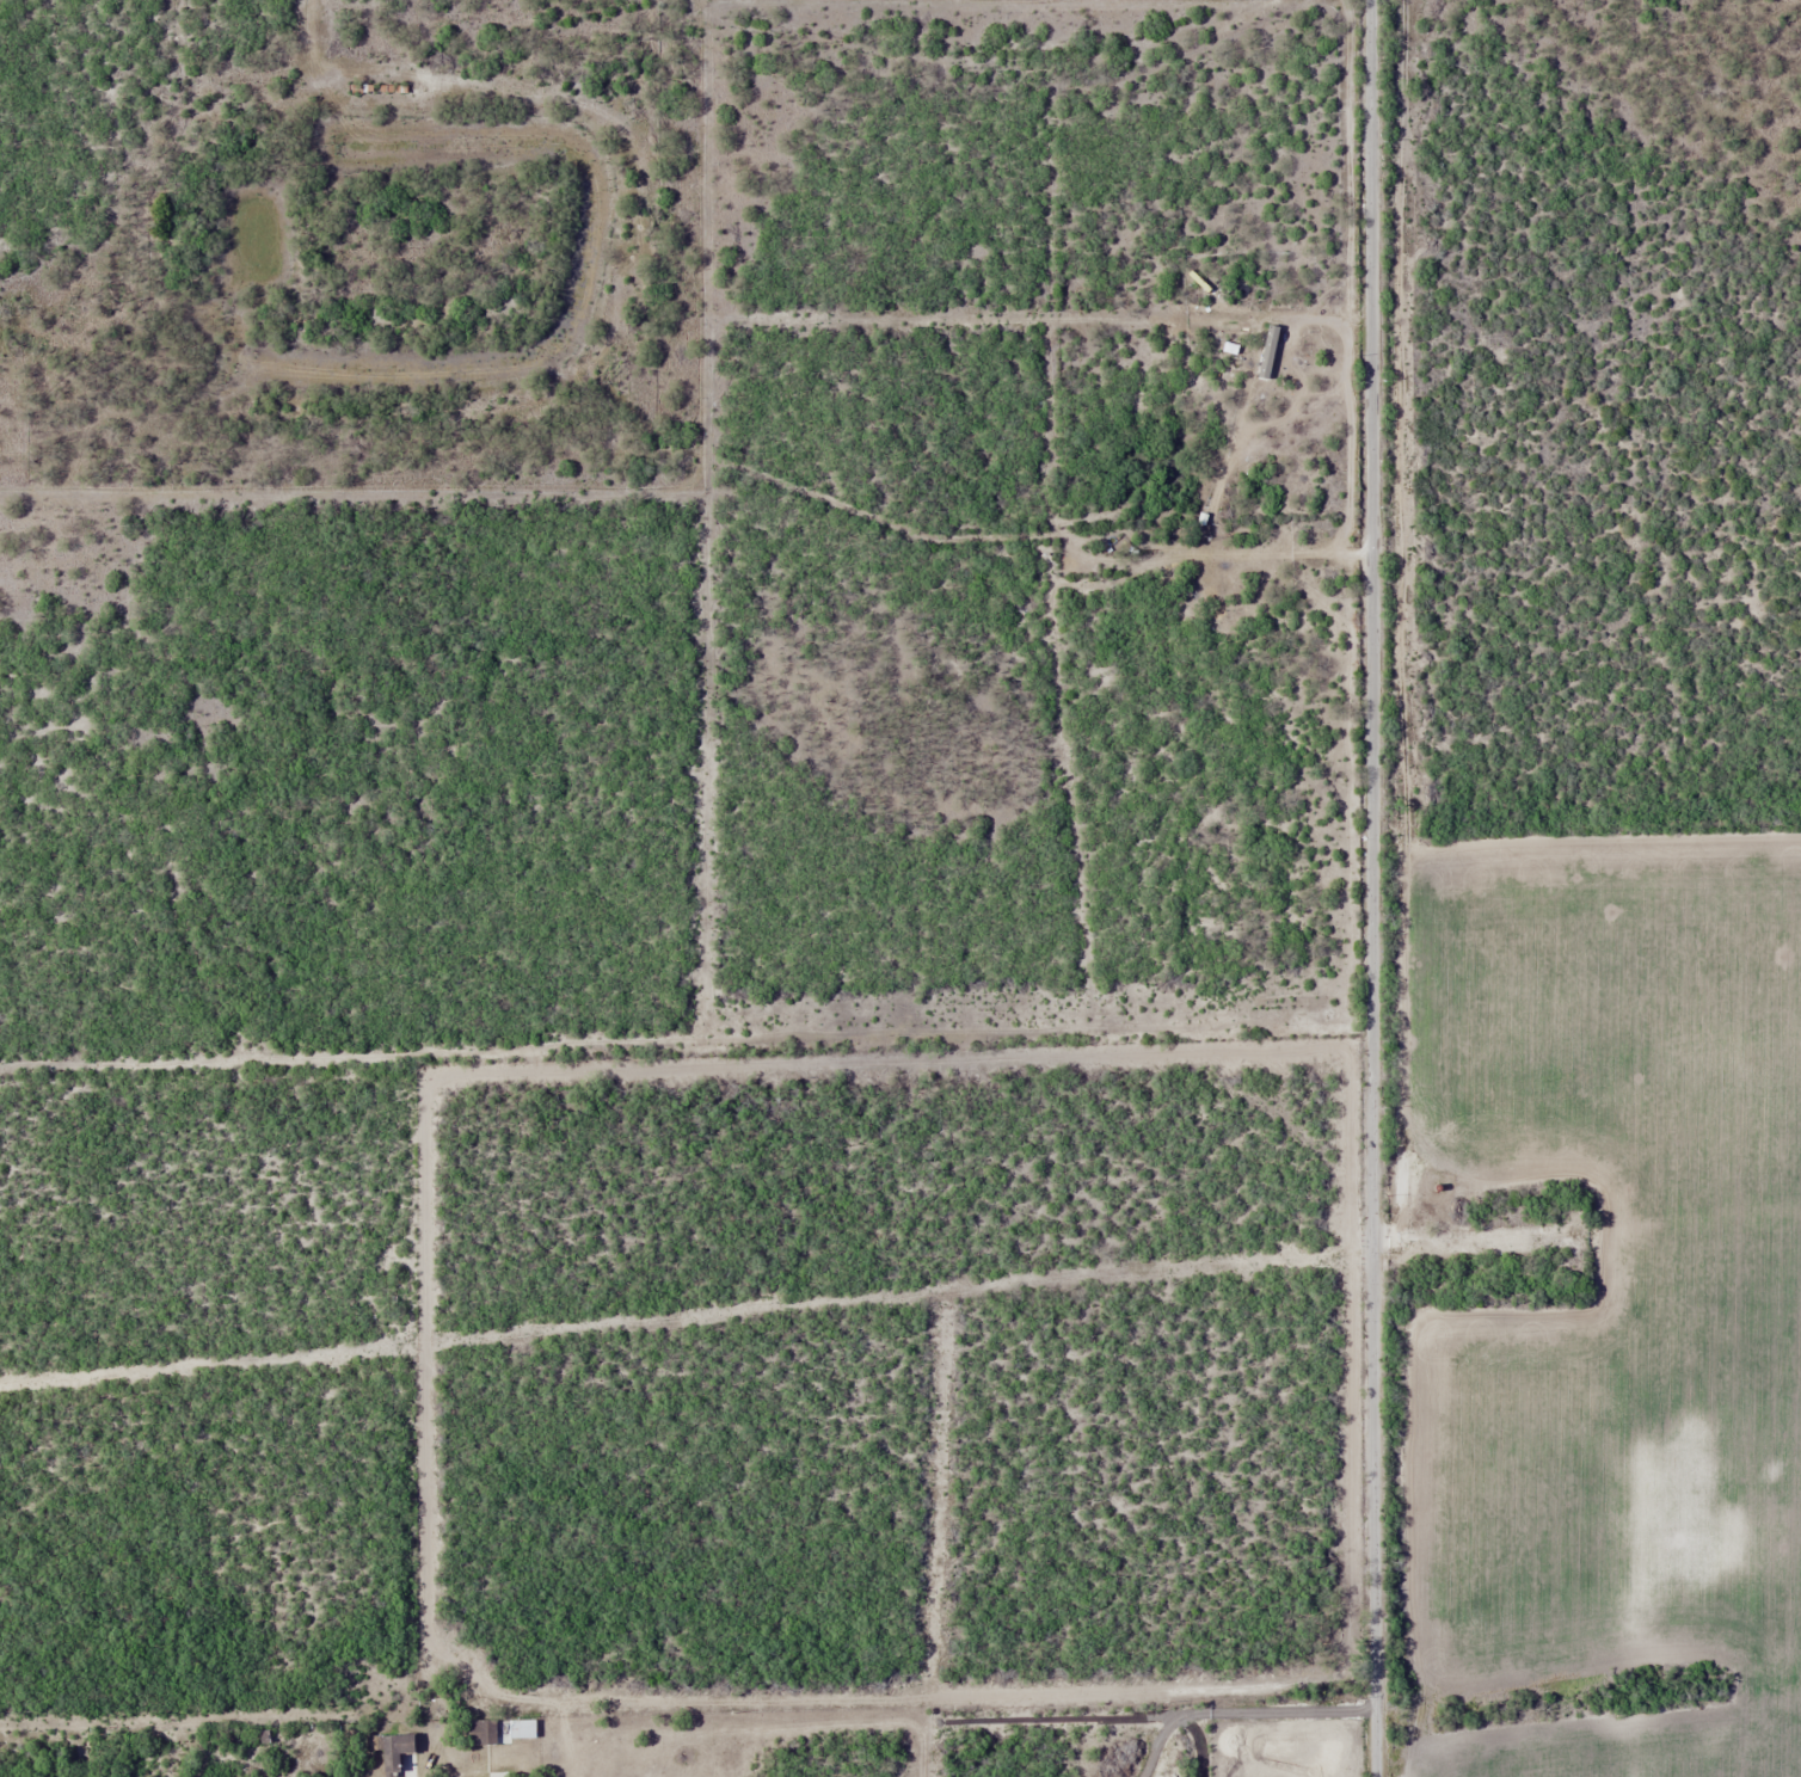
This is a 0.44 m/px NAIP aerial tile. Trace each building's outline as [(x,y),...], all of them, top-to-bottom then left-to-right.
[(506,1720),(506,1729),(494,1729),(494,1720),(465,1720),(466,1742),(532,1742),(532,1720),(506,1720)] [(379,1776),(394,1776),(394,1753),(412,1753),(412,1734),(379,1734),(379,1776)]
